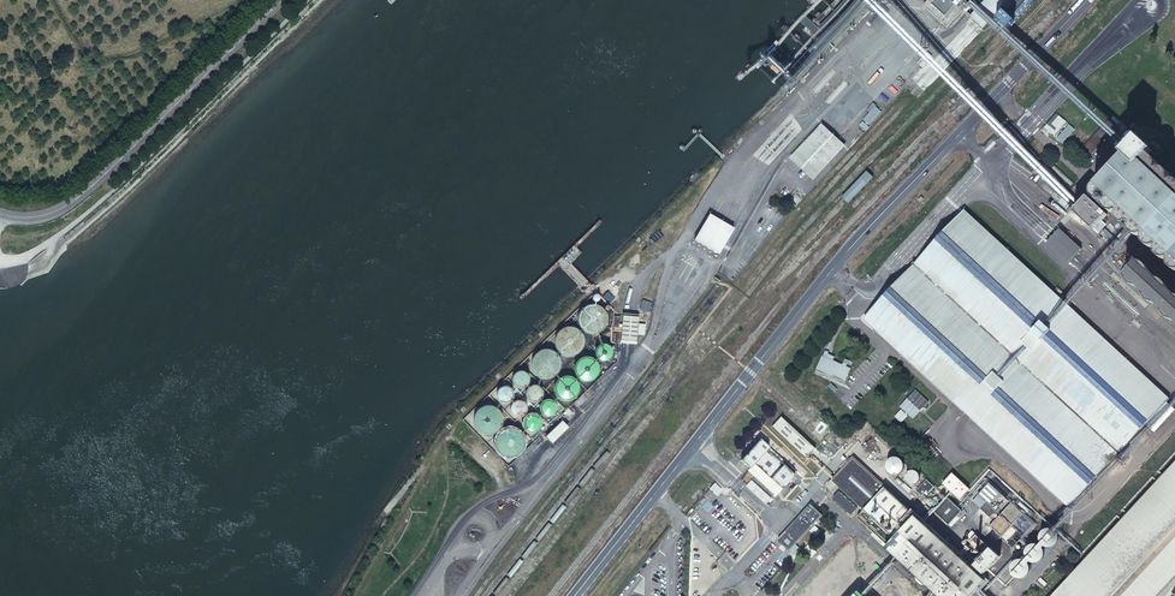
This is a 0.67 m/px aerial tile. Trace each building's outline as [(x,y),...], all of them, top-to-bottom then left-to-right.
[(923,6),(946,27),(962,12),(964,14),(970,7),(966,2),(968,0),(929,0),(923,6)] [(968,18),(973,23),(978,28),(981,30),(1010,0),(985,0),(968,18)] [(875,105),(862,118),(868,124),(881,110),(875,105)] [(1049,120),(1056,129),(1059,126),(1058,125),(1064,121),(1057,113),(1049,120)] [(1062,142),(1075,129),(1069,123),(1056,136),(1062,142)] [(1091,152),(1112,130),(1104,123),(1084,144),(1091,152)] [(822,129),(790,164),(812,184),(844,149),(822,129)] [(1152,249),(1174,224),(1174,183),(1173,182),(1171,182),(1169,183),(1169,181),(1169,180),(1169,178),(1168,177),(1168,175),(1167,174),(1165,173),(1164,172),(1162,171),(1160,170),(1158,170),(1156,171),(1156,169),(1156,168),(1155,166),(1155,164),(1153,162),(1152,160),(1150,158),(1147,156),(1151,151),(1137,138),(1121,155),(1123,156),(1093,190),(1092,191),(1092,192),(1091,194),(1092,197),(1093,198),(1094,200),(1095,201),(1096,202),(1098,203),(1099,203),(1101,203),(1103,204),(1103,205),(1103,206),(1104,208),(1105,209),(1106,211),(1108,212),(1109,212),(1111,213),(1113,213),(1115,213),(1116,213),(1116,214),(1116,216),(1116,218),(1117,220),(1118,221),(1119,223),(1120,224),(1122,225),(1123,226),(1125,226),(1126,226),(1128,226),(1129,228),(1129,230),(1130,231),(1130,232),(1131,233),(1131,234),(1133,235),(1135,236),(1136,236),(1137,237),(1139,237),(1141,237),(1141,238),(1141,240),(1141,242),(1142,243),(1143,245),(1145,246),(1147,247),(1148,248),(1150,249),(1152,249)] [(865,172),(840,197),(844,201),(846,204),(871,178),(865,172)] [(1086,197),(1078,206),(1098,224),(1106,215),(1086,197)] [(1078,206),(1072,212),(1092,230),(1098,224),(1078,206)] [(880,306),(863,325),(1069,513),(1169,405),(964,216),(914,270),(958,312),(957,314),(955,315),(944,332),(903,294),(886,311),(880,306)] [(719,225),(709,220),(692,247),(708,256),(717,261),(733,234),(719,225)] [(1152,249),(1155,248),(1155,249),(1155,250),(1155,251),(1155,253),(1156,255),(1157,256),(1158,258),(1159,259),(1160,260),(1161,260),(1162,261),(1164,261),(1167,261),(1167,263),(1168,265),(1168,267),(1170,269),(1171,270),(1173,272),(1174,272),(1174,224),(1152,249)] [(1059,231),(1046,245),(1068,265),(1081,252),(1059,231)] [(1121,275),(1122,276),(1136,261),(1135,260),(1121,275)] [(1174,325),(1174,297),(1136,261),(1122,276),(1174,325)] [(892,294),(880,306),(886,311),(903,294),(944,332),(955,315),(957,314),(958,312),(914,270),(896,290),(899,293),(895,297),(892,294)] [(640,309),(648,311),(650,301),(642,299),(640,309)] [(585,309),(582,310),(581,311),(580,312),(579,313),(578,314),(577,316),(576,318),(576,320),(576,321),(576,326),(576,327),(577,329),(579,331),(582,334),(583,334),(585,335),(587,336),(589,337),(592,337),(594,336),(598,334),(600,332),(602,330),(603,327),(604,325),(605,323),(605,321),(604,319),(604,317),(602,314),(601,312),(598,310),(596,309),(591,308),(589,308),(588,308),(585,309)] [(638,319),(622,317),(619,341),(635,342),(638,319)] [(560,331),(557,333),(555,334),(553,336),(553,338),(552,340),(552,341),(551,344),(552,346),(552,347),(553,349),(553,351),(555,353),(558,356),(560,356),(562,357),(564,358),(566,358),(571,357),(573,356),(577,353),(578,352),(579,350),(580,347),(580,345),(580,342),(580,340),(579,338),(577,335),(575,333),(573,331),(570,330),(566,330),(562,330),(560,331)] [(597,347),(595,348),(594,350),(593,352),(592,354),(592,357),(594,358),(595,360),(596,361),(598,362),(599,363),(601,363),(603,363),(604,363),(606,362),(607,361),(609,359),(609,357),(610,355),(610,353),(610,351),(607,349),(604,346),(602,346),(600,346),(598,346),(597,347)] [(538,353),(535,355),(533,357),(531,359),(530,362),(529,366),(530,369),(530,371),(531,373),(533,376),(535,378),(538,379),(540,380),(544,380),(547,380),(549,379),(551,379),(553,377),(555,375),(556,373),(557,371),(558,369),(558,366),(558,363),(557,361),(556,359),(555,357),(553,355),(550,353),(549,353),(543,352),(541,352),(538,353)] [(850,369),(822,357),(814,375),(826,380),(827,377),(843,384),(850,369)] [(578,360),(576,362),(575,363),(575,364),(573,366),(573,368),(573,369),(572,373),(573,375),(574,377),(576,378),(577,380),(579,381),(581,382),(583,382),(585,382),(587,382),(591,381),(593,379),(595,376),(596,374),(597,372),(597,369),(596,366),(595,364),(593,362),(591,360),(589,358),(586,358),(584,358),(582,358),(580,359),(578,360)] [(513,374),(511,376),(510,377),(509,380),(509,382),(509,384),(510,386),(511,388),(513,389),(515,390),(518,390),(520,390),(522,389),(524,387),(525,386),(526,384),(526,381),(526,379),(525,377),(523,375),(522,374),(519,373),(517,373),(515,373),(513,374)] [(558,379),(556,380),(555,381),(554,382),(553,385),(552,387),(552,390),(552,392),(553,394),(554,397),(556,398),(557,399),(560,400),(563,401),(567,401),(569,400),(572,398),(574,396),(576,393),(576,390),(576,386),(575,384),(573,382),(571,380),(568,378),(563,377),(561,378),(558,379)] [(498,388),(495,390),(495,392),(494,393),(493,395),(494,396),(496,401),(498,403),(502,404),(504,404),(506,404),(508,402),(510,399),(511,396),(511,393),(510,392),(509,390),(506,388),(505,387),(503,387),(501,387),(498,388)] [(529,388),(526,389),(524,391),(523,394),(523,397),(524,400),(526,403),(529,404),(532,405),(535,404),(537,402),(539,400),(540,396),(540,393),(538,391),(536,388),(533,387),(529,388)] [(915,390),(900,407),(912,419),(929,402),(915,390)] [(542,402),(541,403),(539,404),(538,405),(537,408),(537,410),(538,414),(539,415),(540,416),(542,418),(545,418),(547,418),(549,417),(551,416),(552,415),(553,413),(554,408),(554,406),(552,404),(550,403),(548,402),(547,401),(544,402),(542,402)] [(513,402),(511,403),(509,406),(508,408),(508,411),(508,414),(510,417),(513,418),(516,419),(519,418),(521,417),(523,415),(525,412),(525,409),(524,406),(522,404),(519,402),(516,402),(513,402)] [(487,406),(484,406),(481,408),(478,409),(476,412),(474,415),(473,418),(473,421),(473,425),(475,428),(477,431),(479,433),(482,434),(486,435),(489,435),(492,434),(495,433),(498,430),(500,428),(501,425),(502,421),(502,418),(501,415),(499,412),(497,409),(494,408),(491,406),(487,406)] [(528,416),(525,417),(523,419),(522,421),(521,423),(521,426),(522,429),(524,431),(526,432),(529,433),(531,433),(534,432),(536,430),(537,428),(538,425),(538,423),(537,420),(535,418),(533,417),(531,416),(528,416)] [(544,433),(551,440),(568,425),(565,422),(567,420),(564,416),(544,433)] [(816,447),(782,416),(771,427),(805,458),(816,447)] [(511,429),(507,429),(503,430),(499,432),(497,436),(495,440),(495,444),(496,448),(498,452),(501,455),(505,456),(509,457),(514,456),(517,455),(520,452),(523,448),(524,444),(523,439),(522,435),(519,432),(515,430),(511,429)] [(797,473),(760,439),(741,460),(736,465),(744,474),(747,471),(775,496),(797,473)] [(893,471),(897,467),(897,468),(904,462),(896,452),(885,461),(893,471)] [(832,482),(864,511),(857,518),(887,546),(885,549),(936,595),(972,595),(986,581),(853,459),(832,482)] [(1051,595),(1156,595),(1174,576),(1174,461),(1051,595)] [(907,470),(912,481),(921,476),(915,466),(907,470)] [(775,496),(747,471),(744,474),(742,476),(770,502),(775,496)] [(953,474),(944,484),(960,499),(969,489),(953,474)] [(933,487),(925,479),(915,490),(921,496),(925,491),(927,493),(933,487)] [(829,480),(823,487),(828,492),(835,485),(829,480)] [(989,483),(972,501),(990,518),(996,511),(998,513),(1009,501),(989,483)] [(720,492),(713,485),(705,494),(712,500),(720,492)] [(840,490),(833,496),(851,514),(857,507),(840,490)] [(1010,504),(990,526),(1013,548),(1034,526),(1010,504)] [(810,505),(777,541),(789,552),(822,516),(810,505)] [(1016,562),(1014,564),(1014,565),(1013,566),(1012,567),(1012,568),(1012,570),(1012,571),(1012,572),(1013,574),(1014,575),(1015,576),(1015,577),(1017,578),(1018,578),(1020,579),(1021,579),(1024,579),(1025,578),(1027,577),(1029,575),(1029,573),(1030,572),(1030,569),(1030,567),(1029,565),(1031,562),(1032,563),(1033,563),(1034,563),(1036,564),(1038,563),(1039,563),(1041,562),(1042,560),(1043,559),(1044,557),(1044,555),(1044,553),(1044,552),(1043,550),(1045,547),(1046,548),(1048,548),(1049,549),(1051,548),(1052,548),(1054,547),(1055,546),(1056,545),(1057,544),(1057,542),(1058,541),(1058,540),(1058,538),(1058,537),(1057,535),(1057,534),(1055,532),(1053,532),(1051,531),(1050,530),(1048,530),(1046,531),(1045,531),(1043,532),(1042,533),(1042,534),(1041,535),(1040,537),(1040,538),(1040,539),(1040,540),(1040,541),(1040,543),(1041,544),(1039,546),(1038,546),(1037,546),(1036,546),(1034,545),(1033,546),(1032,546),(1030,547),(1029,548),(1028,549),(1027,550),(1026,552),(1026,553),(1026,554),(1026,555),(1026,557),(1027,558),(1027,559),(1025,562),(1024,561),(1023,561),(1021,561),(1019,561),(1018,561),(1016,562)]
